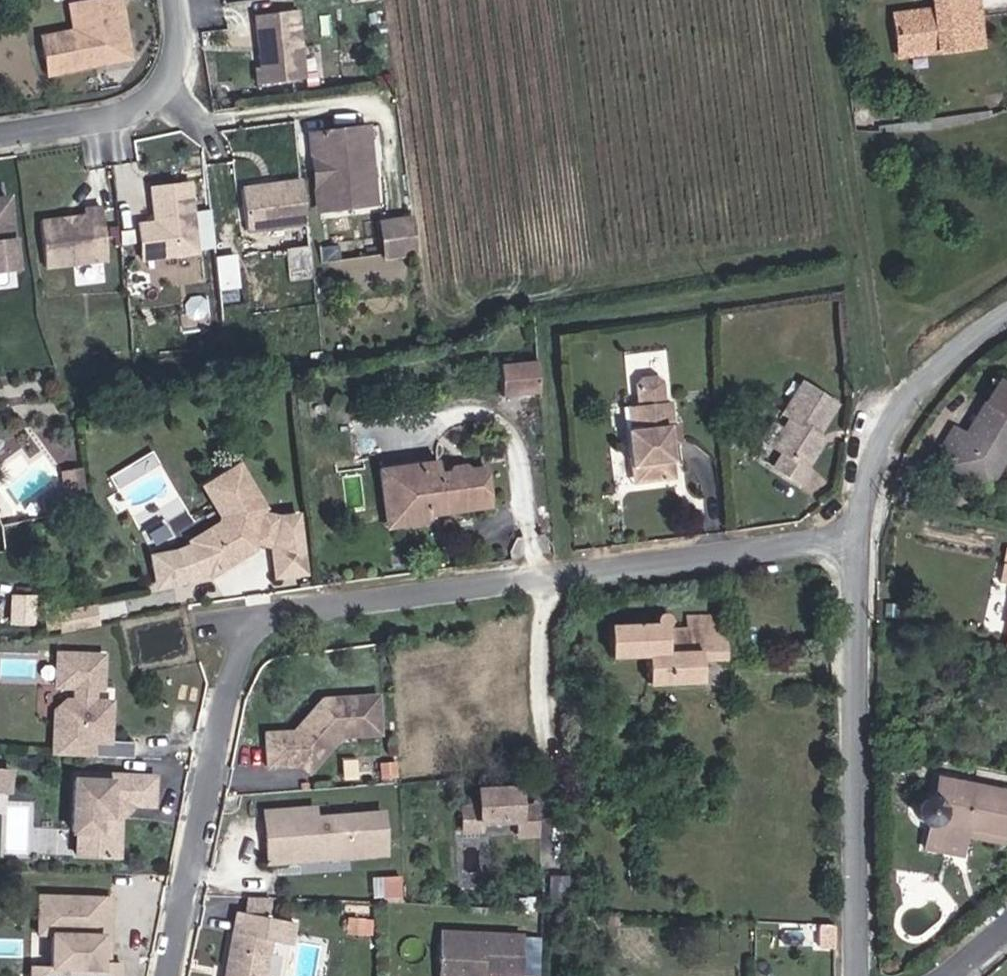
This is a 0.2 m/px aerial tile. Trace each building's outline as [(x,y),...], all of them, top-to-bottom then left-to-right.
[(74,29),(41,35),(49,78),(136,63),(125,0),(69,0),(74,29)] [(930,22),(898,25),(901,51),(978,45),(974,7),(930,11),(930,22)] [(296,83),(288,14),(246,19),(252,71),(247,71),(248,88),(296,83)] [(892,25),(896,69),(979,59),(978,45),(901,51),(898,25),(892,25)] [(382,200),(373,123),(324,129),(333,206),(382,200)] [(333,206),(324,129),(318,130),(327,207),(333,206)] [(151,184),(155,218),(139,220),(143,260),(160,259),(201,255),(192,179),(151,184)] [(303,179),(241,186),(247,231),(308,224),(303,179)] [(15,195),(0,197),(0,267),(23,265),(15,195)] [(105,209),(43,218),(50,270),(113,260),(105,209)] [(415,214),(380,219),(386,260),(421,256),(415,214)] [(536,389),(534,358),(495,361),(498,393),(536,389)] [(629,462),(630,482),(665,479),(661,426),(668,425),(667,397),(659,397),(657,370),(652,368),(633,370),(628,377),(629,402),(630,427),(625,428),(626,463),(629,462)] [(1006,435),(1006,392),(988,380),(954,434),(942,427),(923,454),(936,462),(933,469),(964,485),(986,452),(993,457),(1006,435)] [(836,409),(804,386),(785,416),(792,422),(776,446),(784,452),(774,468),(799,486),(806,476),(802,472),(817,448),(813,445),(836,409)] [(616,428),(618,463),(626,463),(625,428),(619,428),(616,428)] [(964,485),(972,491),(993,457),(986,452),(964,485)] [(302,534),(298,504),(279,507),(262,502),(260,499),(264,497),(236,455),(201,476),(221,508),(220,516),(195,531),(193,538),(208,562),(215,564),(243,548),(243,543),(248,541),(249,533),(272,536),(302,534)] [(430,456),(413,457),(413,476),(430,476),(431,468),(430,456)] [(413,476),(413,457),(371,460),(375,511),(388,524),(417,521),(424,511),(423,501),(438,500),(439,510),(478,506),(483,498),(481,464),(460,465),(460,461),(448,460),(448,467),(431,468),(430,476),(413,476)] [(619,483),(626,482),(626,463),(618,463),(619,483)] [(423,501),(424,511),(439,510),(438,500),(423,501)] [(305,563),(302,534),(272,536),(276,567),(305,563)] [(983,555),(978,588),(994,591),(987,635),(989,636),(987,653),(1006,656),(1006,559),(983,555)] [(14,591),(12,621),(37,622),(38,592),(14,591)] [(99,613),(95,594),(69,600),(73,618),(99,613)] [(73,618),(69,600),(56,602),(59,620),(73,618)] [(699,629),(733,629),(733,619),(688,619),(687,631),(674,631),(674,627),(673,622),(670,619),(666,619),(663,620),(659,623),(658,631),(614,632),(615,659),(649,658),(650,682),(700,683),(700,660),(699,629)] [(734,660),(733,629),(699,629),(700,660),(734,660)] [(104,732),(104,692),(86,692),(86,678),(93,678),(93,646),(48,646),(48,679),(68,679),(68,693),(59,693),(49,703),(49,748),(89,748),(89,732),(104,732)] [(362,721),(358,683),(303,688),(275,721),(247,724),(250,758),(285,755),(284,744),(309,741),(322,725),(362,721)] [(292,762),(309,741),(284,744),(285,755),(292,762)] [(134,791),(134,763),(55,763),(53,820),(59,820),(59,843),(101,844),(101,791),(134,791)] [(14,789),(16,765),(0,764),(0,788),(14,789)] [(954,853),(956,833),(958,814),(998,819),(1004,782),(927,772),(925,791),(919,792),(915,796),(912,803),(912,809),(917,815),(922,818),(918,849),(954,853)] [(557,834),(556,806),(543,806),(541,786),(501,788),(502,806),(486,807),(487,829),(502,829),(502,821),(539,820),(540,835),(557,834)] [(394,847),(392,806),(325,811),(324,801),(275,804),(277,855),(311,853),(322,847),(360,844),(360,849),(394,847)] [(996,838),(998,819),(958,814),(956,833),(996,838)] [(87,893),(23,893),(23,931),(36,931),(36,963),(17,963),(17,975),(107,975),(107,956),(95,957),(88,957),(87,893)] [(463,961),(463,969),(488,970),(488,958),(525,961),(527,926),(446,920),(443,960),(463,961)] [(259,934),(220,928),(213,975),(254,975),(252,973),(259,934)] [(443,969),(463,969),(463,961),(443,960),(443,969)]
